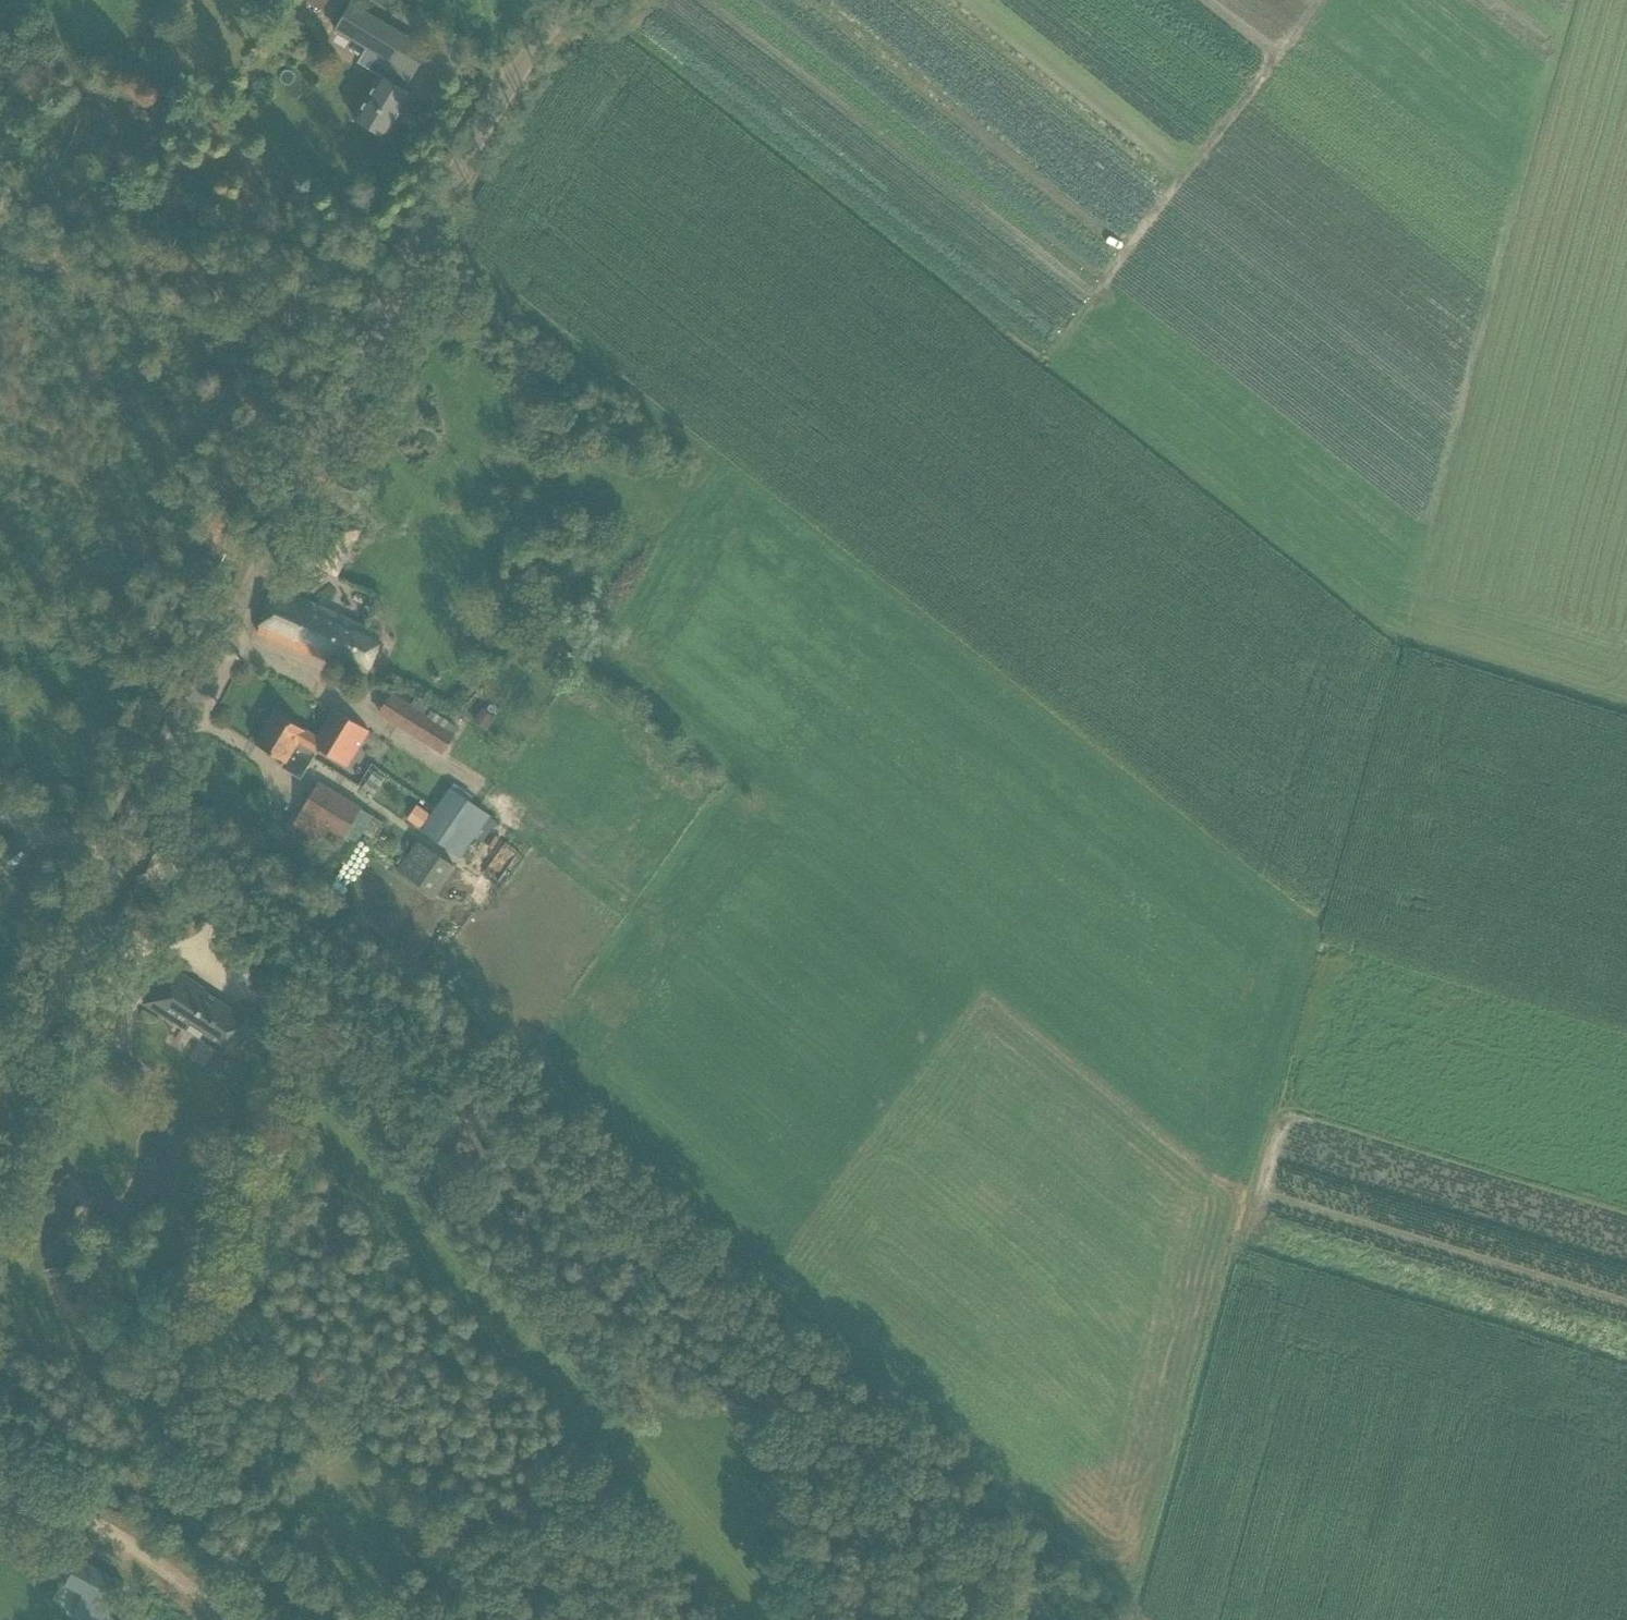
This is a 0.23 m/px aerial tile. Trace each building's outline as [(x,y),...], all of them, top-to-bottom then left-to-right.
[(323,9),(328,0),(307,0),(323,9)] [(350,3),(335,29),(384,59),(375,73),(381,76),(354,120),(384,137),(411,93),(405,89),(413,75),(391,61),(405,38),(406,36),(374,17),(350,3)] [(257,633),(291,646),(332,662),(332,660),(367,673),(382,633),(274,586),(257,633)] [(395,722),(443,752),(454,733),(407,703),(395,722)] [(484,707),(475,719),(486,728),(495,716),(484,707)] [(276,712),(256,745),(286,762),(282,768),(300,779),(313,757),(319,748),(347,766),(369,731),(353,720),(334,709),(317,737),(276,712)] [(299,812),(342,838),(361,807),(318,781),(299,812)] [(416,804),(405,819),(460,857),(488,815),(449,788),(432,813),(431,814),(416,804)] [(398,870),(434,895),(454,866),(418,841),(398,870)] [(245,1019),(184,979),(186,977),(168,965),(144,1003),(174,1022),(175,1021),(223,1053),(245,1019)] [(64,1586),(110,1609),(124,1582),(78,1558),(64,1586)]
